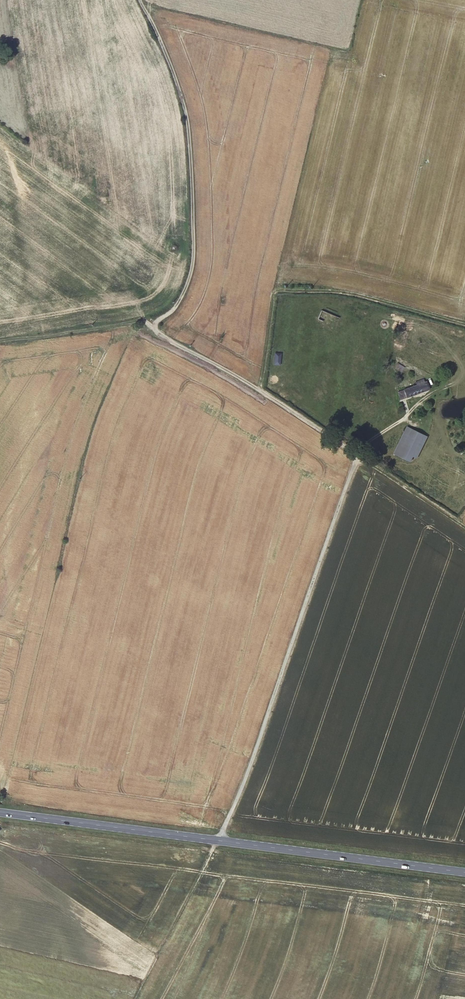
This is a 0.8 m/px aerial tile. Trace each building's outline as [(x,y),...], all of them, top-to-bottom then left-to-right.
[(318,309),(315,318),(334,325),(337,315),(318,309)] [(404,326),(397,324),(393,342),(400,343),(404,326)] [(360,342),(356,355),(364,357),(367,343),(360,342)] [(364,357),(356,355),(352,368),(360,370),(364,357)] [(397,363),(394,368),(403,372),(405,367),(397,363)] [(415,387),(405,391),(407,397),(427,391),(423,380),(421,380),(420,376),(417,376),(418,378),(417,378),(418,381),(414,382),(415,387)] [(413,457),(418,459),(428,436),(406,426),(394,455),(411,462),(413,457)] [(426,454),(418,471),(424,473),(432,457),(426,454)]
